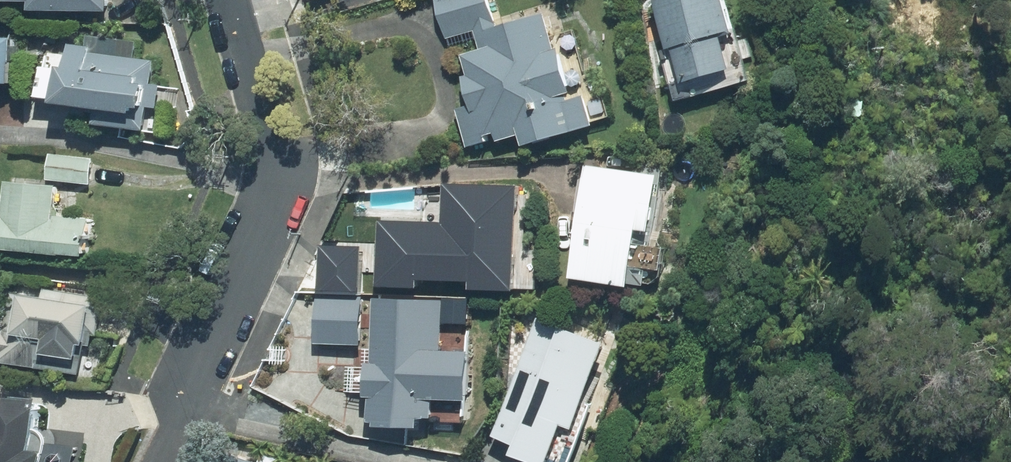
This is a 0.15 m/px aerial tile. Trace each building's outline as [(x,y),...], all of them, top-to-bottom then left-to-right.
[(589,132),(580,102),(567,106),(540,19),(496,32),(487,0),(431,0),(445,44),(471,36),(477,55),(457,61),(463,81),(458,82),(467,110),(453,114),(465,154),(482,149),(480,143),(491,140),(493,149),(514,143),(517,154),(589,132)] [(716,0),(654,0),(675,91),(726,79),(718,43),(726,41),(716,0)] [(157,126),(165,57),(144,55),(146,39),(94,34),(93,41),(76,39),(73,65),(49,63),(45,92),(91,97),(90,106),(109,108),(108,121),(157,126)] [(21,78),(23,36),(0,35),(0,77),(21,78)] [(100,157),(56,151),(53,178),(96,183),(100,157)] [(581,173),(562,288),(622,298),(632,239),(643,241),(653,185),(581,173)] [(67,182),(21,177),(13,244),(96,253),(100,216),(64,212),(67,182)] [(523,182),(447,180),(445,218),(383,216),(381,282),(424,283),(424,275),(476,276),(476,285),(520,286),(523,182)] [(365,243),(324,242),(323,286),(364,286),(365,243)] [(34,289),(32,304),(0,299),(0,358),(100,373),(112,295),(51,286),(50,291),(34,289)] [(320,294),(319,339),(365,340),(365,294),(320,294)] [(444,303),(370,301),(368,369),(360,369),(359,405),(366,405),(365,435),(413,437),(413,427),(433,427),(435,390),(470,392),(472,348),(442,347),(444,303)] [(508,460),(514,461),(543,461),(555,431),(568,435),(598,356),(533,331),(488,445),(511,453),(508,460)] [(88,442),(62,440),(60,433),(57,428),(58,394),(20,391),(18,413),(0,411),(0,461),(87,461),(88,442)]
